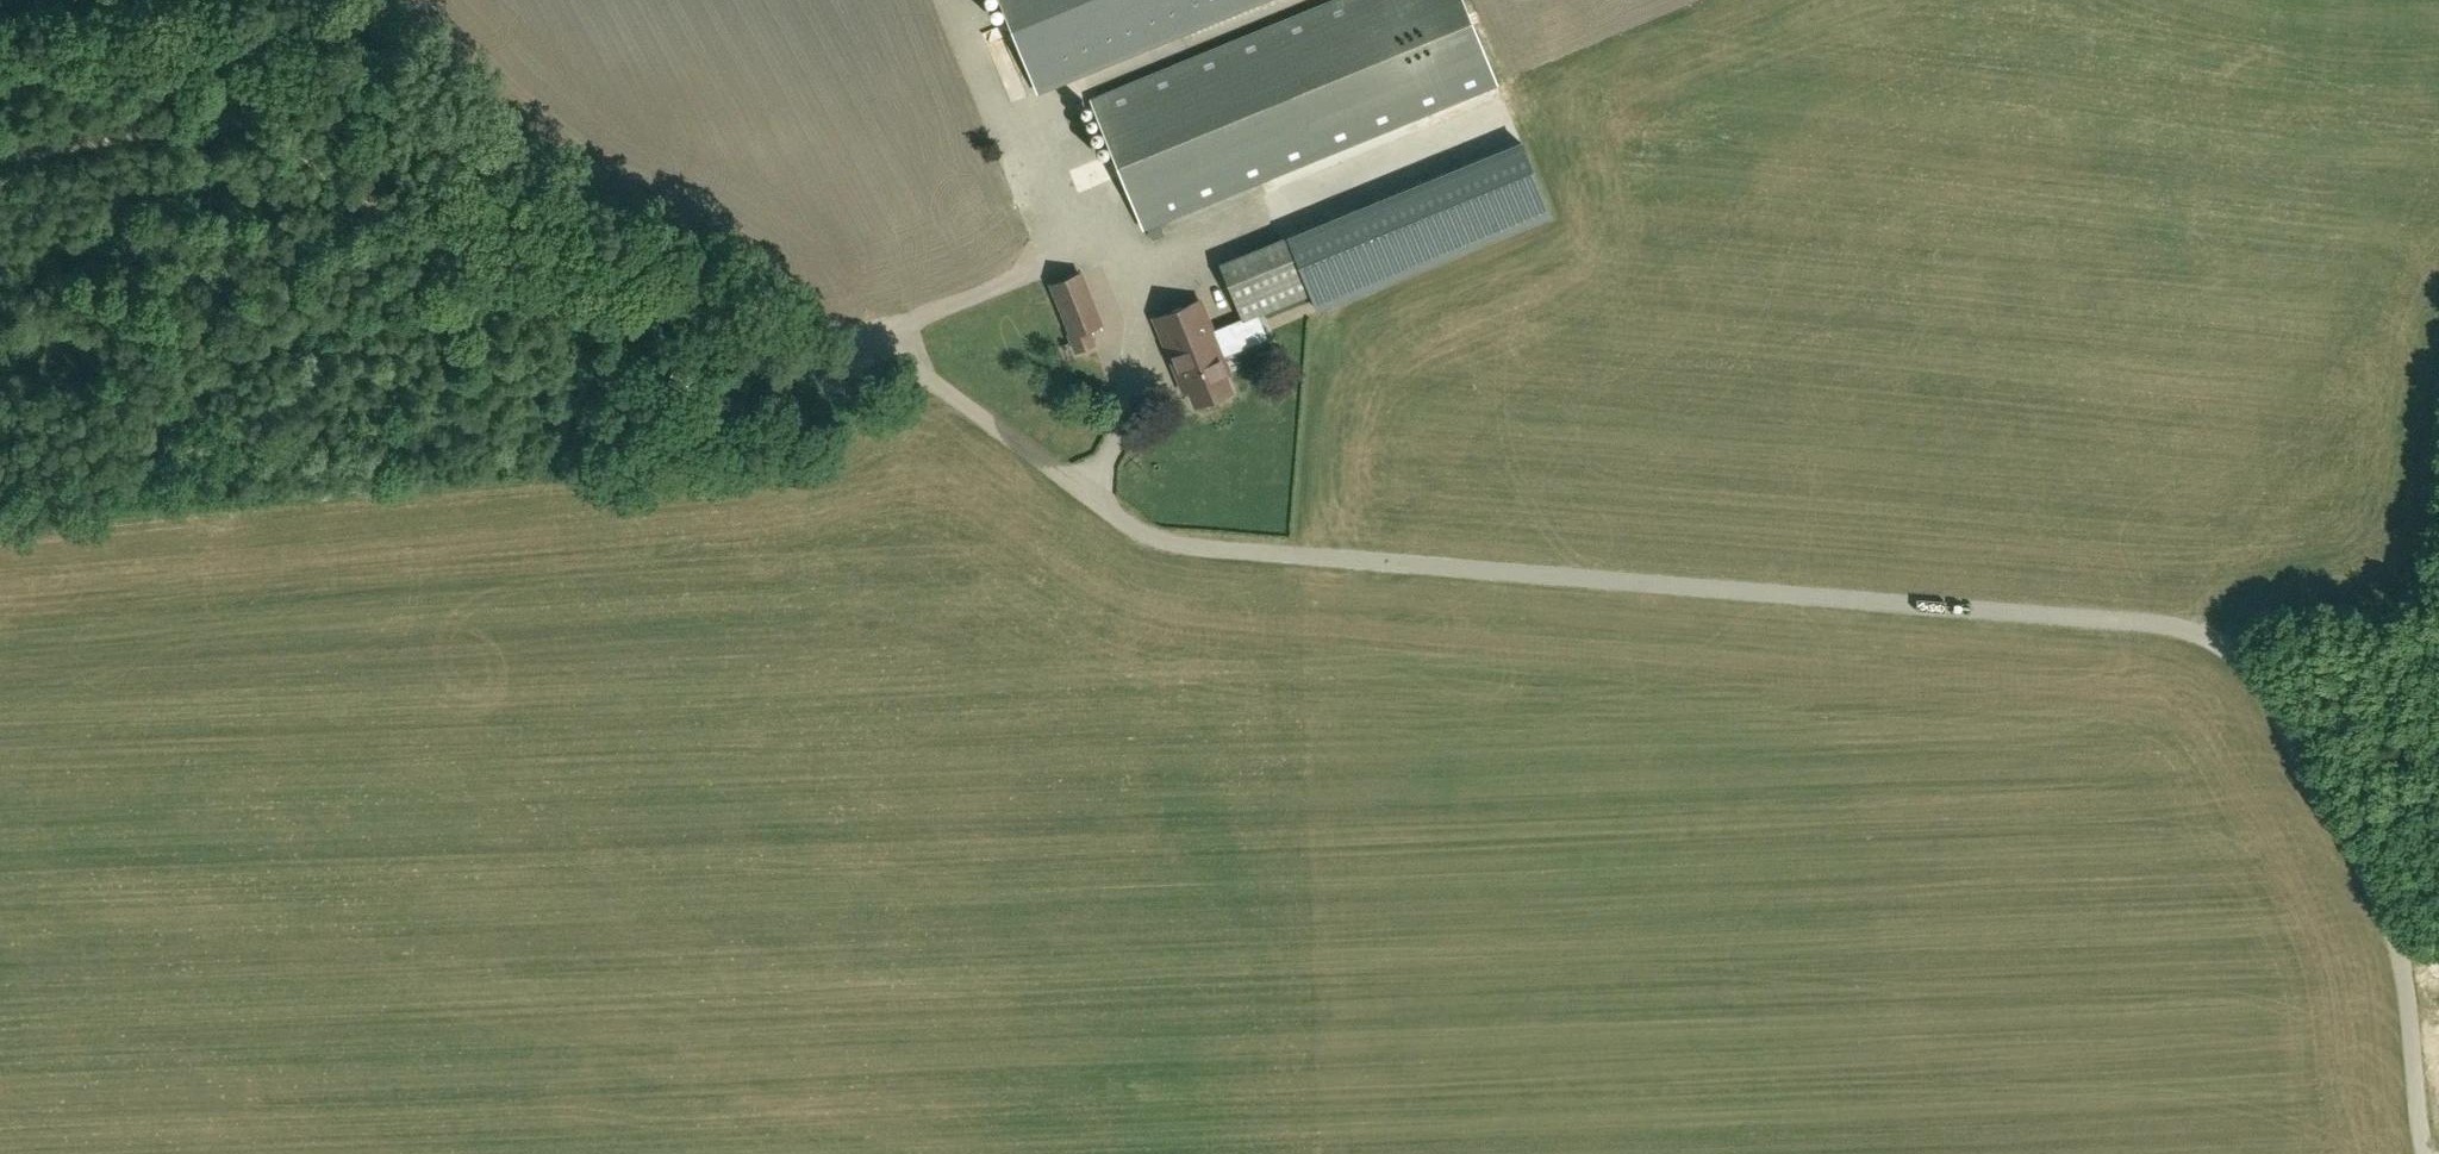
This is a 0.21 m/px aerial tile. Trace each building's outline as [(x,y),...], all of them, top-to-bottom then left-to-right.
[(1038,91),(1261,0),(1001,0),(1038,91)] [(1092,100),(1144,227),(1497,83),(1463,0),(1336,0),(1092,100)] [(1288,238),(1221,265),(1242,318),(1243,319),(1257,313),(1310,291),(1311,295),(1317,309),(1550,214),(1521,143),(1291,237),(1288,238)] [(1101,323),(1100,322),(1081,274),(1052,285),(1072,333),(1070,334),(1076,350),(1094,342),(1094,341),(1092,342),(1087,329),(1101,323)] [(1232,391),(1225,376),(1231,374),(1201,300),(1156,319),(1186,394),(1192,391),(1197,405),(1232,391)]
